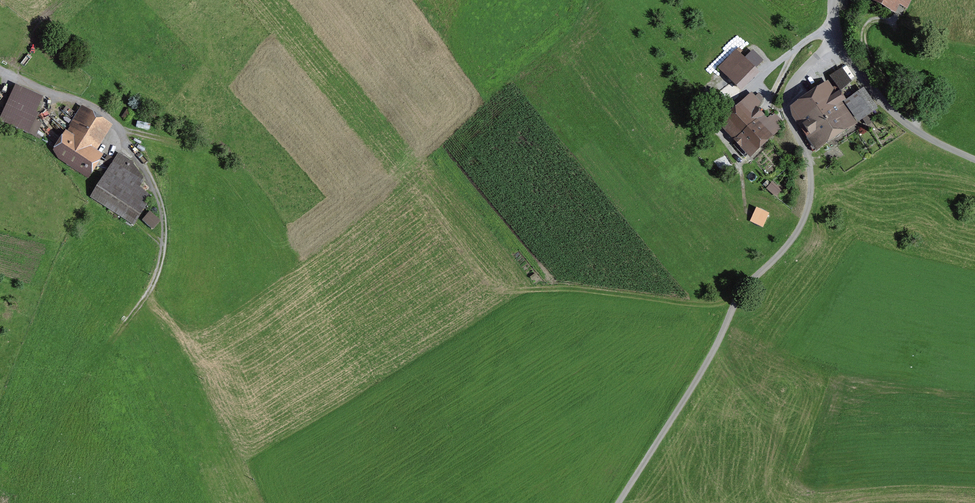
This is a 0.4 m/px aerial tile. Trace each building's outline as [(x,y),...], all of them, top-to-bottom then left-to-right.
[(897,2),(907,7),(911,0),(877,0),(894,8),(897,2)] [(737,86),(755,69),(737,52),(720,69),(737,86)] [(832,77),(841,89),(849,82),(841,70),(832,77)] [(849,123),(837,105),(843,100),(838,94),(832,98),(825,88),(795,109),(812,136),(805,140),(814,152),(821,147),(818,144),(849,123)] [(868,125),(876,119),(859,94),(847,103),(859,119),(862,117),(868,125)] [(734,145),(745,157),(782,121),(776,114),(768,122),(755,110),(760,105),(752,96),(724,122),(740,139),(734,145)] [(8,102),(0,119),(0,122),(29,136),(38,117),(8,102)] [(60,156),(85,173),(89,167),(95,158),(89,152),(95,143),(94,142),(99,134),(103,136),(108,128),(81,110),(72,126),(72,127),(56,152),(60,156)] [(108,156),(104,162),(95,158),(89,167),(106,175),(92,197),(133,224),(150,198),(134,185),(141,176),(131,165),(132,163),(119,155),(115,161),(108,156)] [(763,224),(768,215),(756,209),(752,218),(763,224)] [(161,221),(150,212),(141,223),(153,232),(161,221)]
